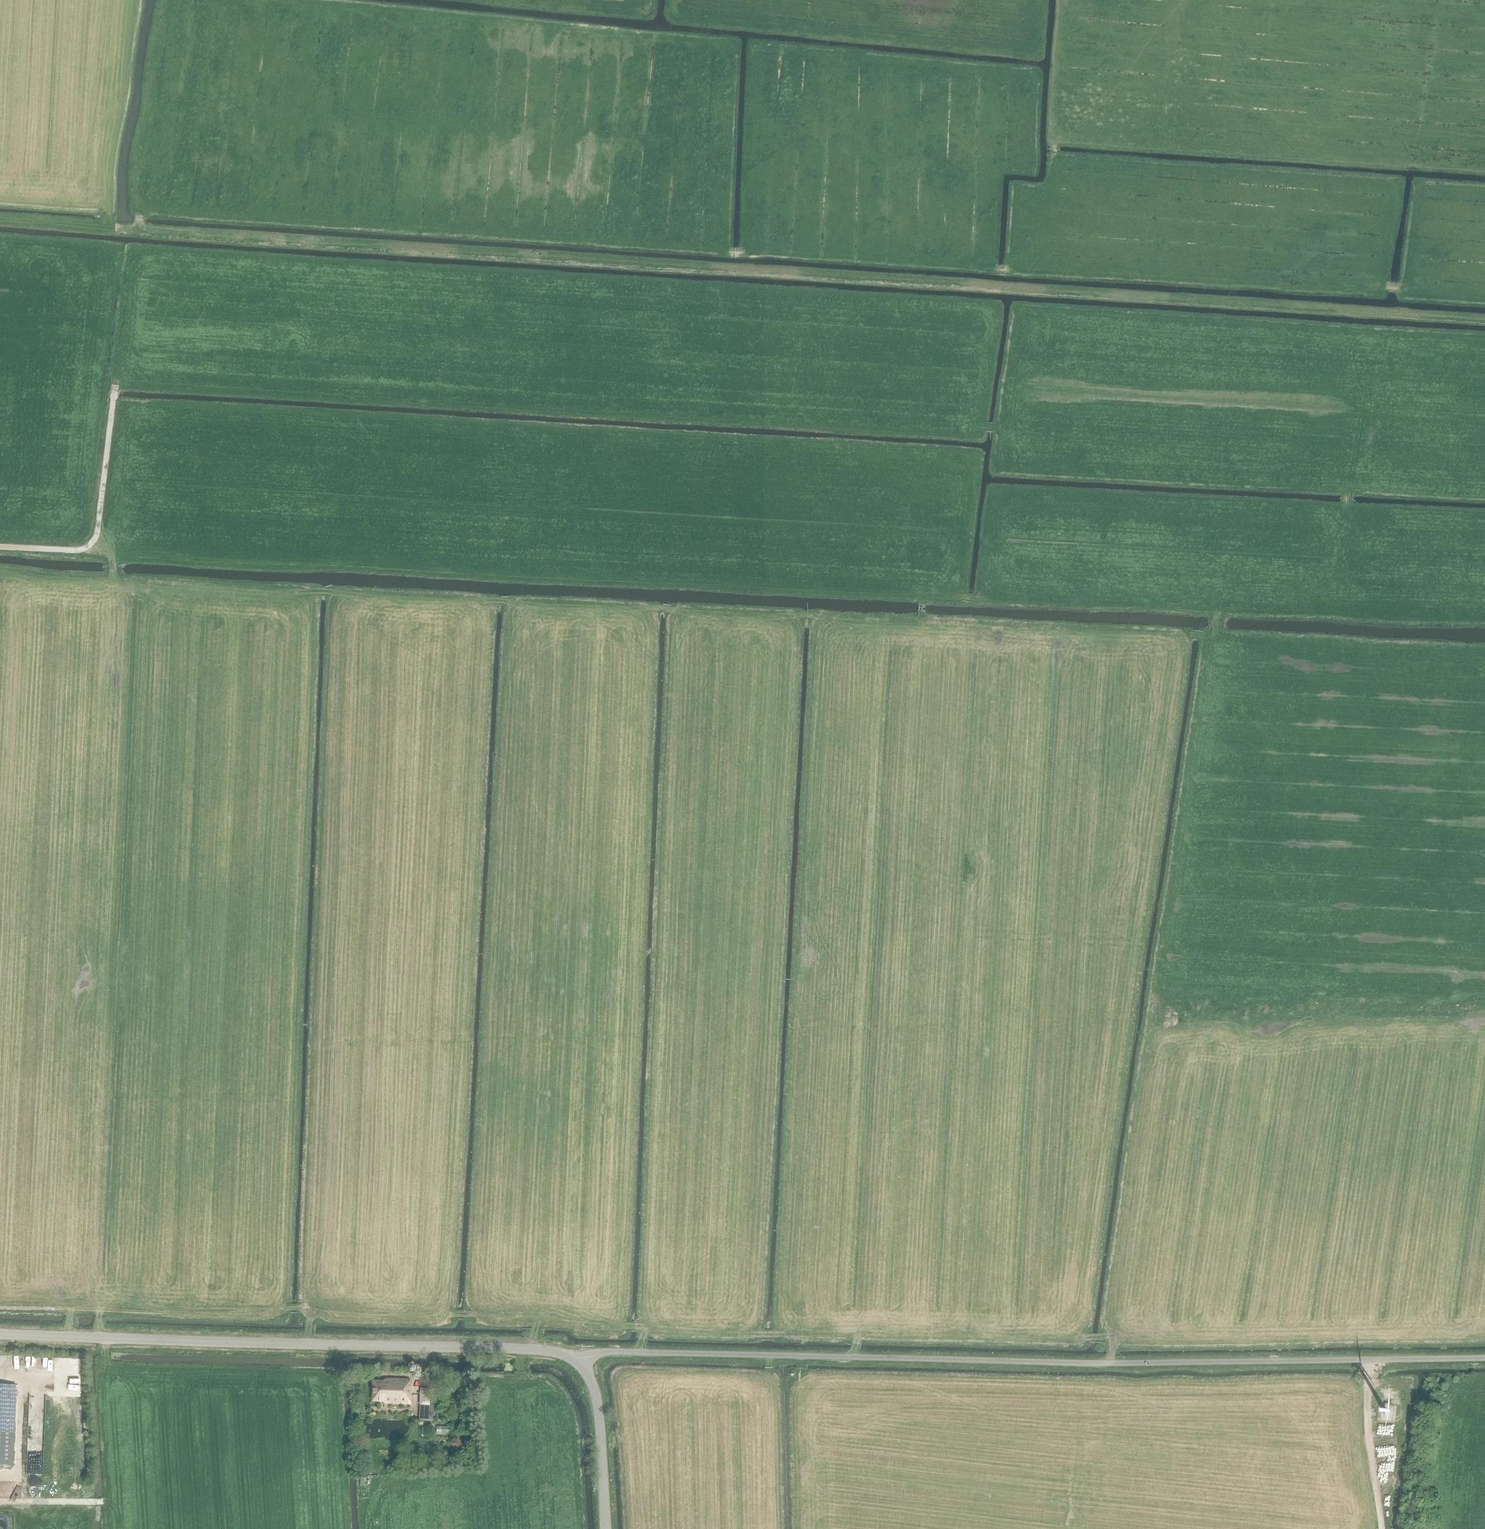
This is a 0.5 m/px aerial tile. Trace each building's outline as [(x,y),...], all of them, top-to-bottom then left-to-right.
[(409,1403),(409,1387),(409,1386),(408,1386),(408,1380),(383,1379),(383,1383),(372,1383),(372,1402),(383,1402),(383,1403),(409,1403)] [(16,1387),(16,1385),(0,1385),(0,1464),(14,1465),(16,1387)] [(433,1418),(433,1405),(428,1405),(429,1389),(420,1389),(419,1417),(419,1420),(433,1421),(433,1418)]
